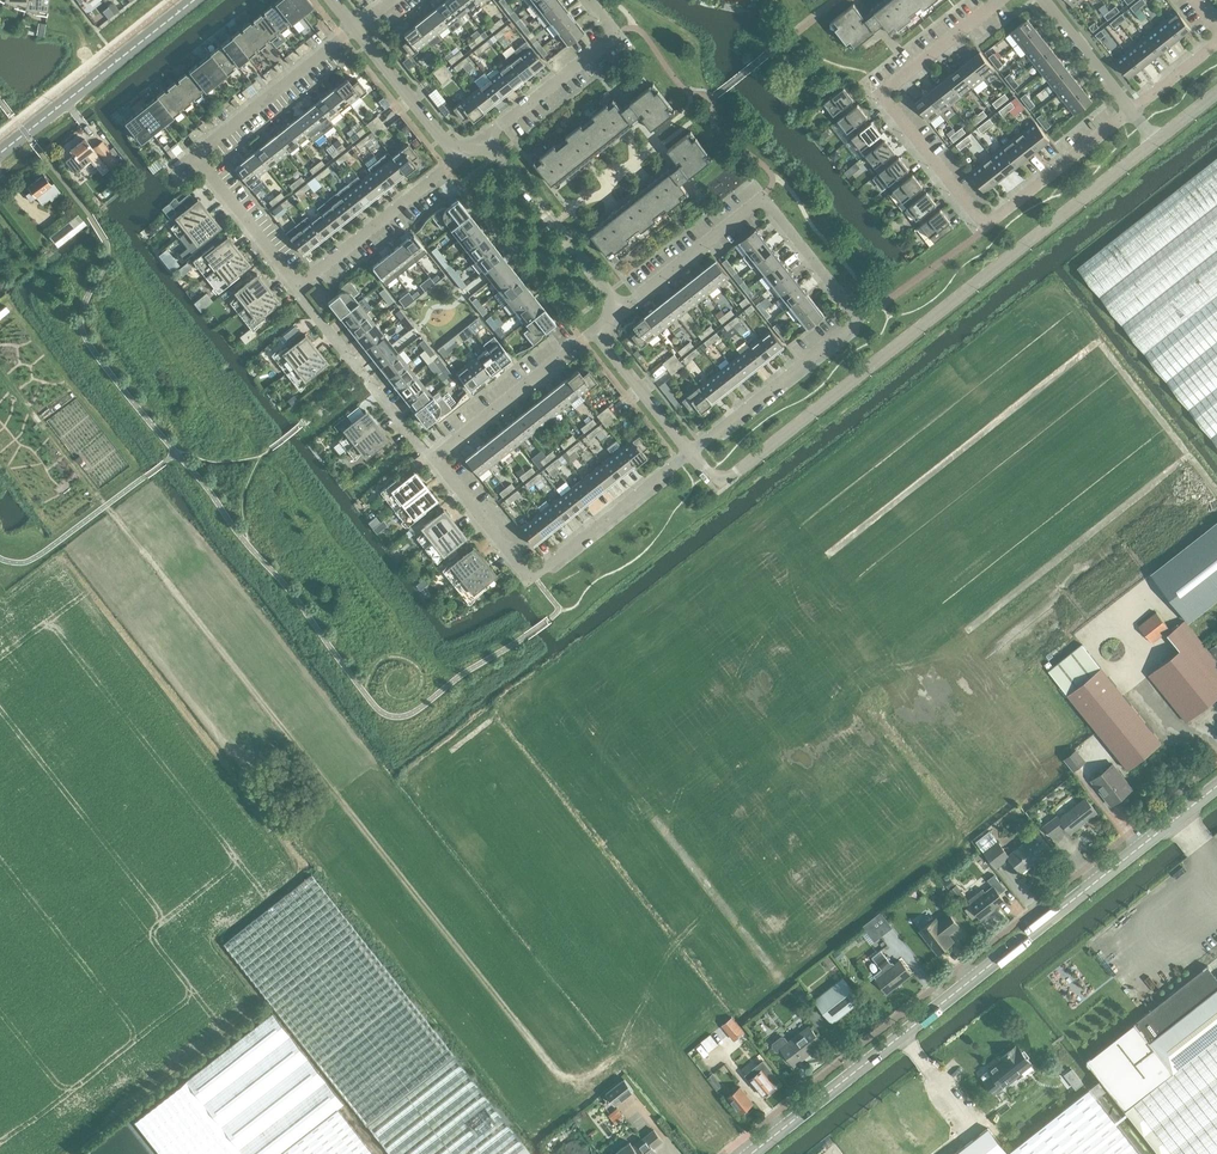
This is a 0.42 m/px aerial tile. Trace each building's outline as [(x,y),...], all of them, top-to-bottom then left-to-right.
[(26,8),(28,0),(5,0),(15,5),(14,6),(25,10),(26,8)] [(47,15),(50,0),(28,0),(26,8),(37,12),(36,13),(47,15)] [(291,22),(298,17),(297,15),(300,12),(302,14),(302,13),(292,0),(277,0),(275,1),(291,22)] [(302,13),(309,8),(308,7),(312,3),(310,0),(292,0),(302,13)] [(462,23),(458,17),(445,0),(434,8),(448,25),(452,31),(462,23)] [(461,0),(445,0),(458,17),(468,9),(461,0)] [(468,9),(472,14),(482,6),(478,1),(477,0),(461,0),(468,9)] [(533,1),(529,5),(537,15),(542,12),(556,0),(534,0),(533,1)] [(550,22),(567,9),(560,0),(556,0),(542,12),(550,22)] [(835,29),(847,43),(848,43),(852,48),(851,48),(852,50),(876,31),(875,30),(883,23),(890,31),(896,26),(898,30),(913,18),(911,14),(922,5),(925,9),(936,0),(889,0),(866,18),(854,4),(830,22),(831,23),(832,23),(836,28),(835,29)] [(264,10),(281,30),(288,25),(286,23),(290,21),(291,23),(291,22),(275,1),(274,2),(276,3),(272,6),(271,4),(264,10)] [(115,13),(119,9),(113,2),(109,5),(115,13)] [(1136,2),(1130,7),(1134,12),(1140,7),(1136,2)] [(510,13),(514,10),(509,3),(504,6),(510,13)] [(115,13),(109,5),(104,9),(110,17),(115,13)] [(1110,10),(1114,16),(1120,11),(1116,6),(1110,10)] [(1140,7),(1135,12),(1142,21),(1147,16),(1140,7)] [(448,25),(434,8),(424,16),(438,33),(448,25)] [(550,22),(559,33),(576,20),(567,9),(550,22)] [(254,18),(270,39),(277,33),(276,32),(279,29),(280,31),(281,30),(264,10),(265,12),(262,14),(261,13),(254,18)] [(1114,16),(1110,10),(1104,15),(1108,20),(1114,16)] [(1166,19),(1180,37),(1191,29),(1177,11),(1166,19)] [(1116,18),(1120,23),(1126,19),(1122,14),(1116,18)] [(414,24),(428,41),(431,46),(441,38),(438,33),(424,16),(414,24)] [(498,27),(504,22),(501,17),(495,22),(498,27)] [(525,24),(520,17),(516,21),(521,28),(525,24)] [(243,27),(259,47),(266,42),(265,40),(268,38),(269,39),(270,39),(254,18),(253,19),(254,20),(251,23),(250,21),(243,27)] [(1120,23),(1116,18),(1110,23),(1114,28),(1120,23)] [(1010,33),(1018,43),(1036,29),(1027,19),(1010,33)] [(1156,27),(1170,45),(1180,37),(1166,19),(1156,27)] [(568,44),(584,31),(576,20),(559,33),(568,44)] [(38,22),(36,35),(44,36),(46,23),(38,22)] [(492,31),(498,27),(495,22),(489,27),(492,31)] [(1099,27),(1095,22),(1089,27),(1093,32),(1099,27)] [(411,54),(428,41),(414,24),(403,33),(408,39),(402,43),(411,54)] [(527,35),(531,31),(525,24),(521,28),(527,35)] [(506,25),(500,29),(504,34),(510,29),(506,25)] [(232,35),(249,56),(256,50),(254,49),(257,46),(259,48),(259,47),(243,27),(242,27),(243,29),(240,31),(239,30),(232,35)] [(1146,35),(1160,53),(1170,45),(1156,27),(1146,35)] [(316,31),(322,38),(325,35),(320,29),(316,31)] [(500,29),(494,34),(498,39),(504,34),(500,29)] [(1036,29),(1018,43),(1026,53),(1044,39),(1036,29)] [(1105,35),(1101,30),(1095,35),(1099,40),(1105,35)] [(480,33),(474,38),(478,43),(484,38),(480,33)] [(221,44),(238,64),(245,59),(244,57),(247,55),(248,56),(249,56),(232,35),(232,36),(233,37),(230,40),(228,38),(221,44)] [(1150,61),(1160,53),(1146,35),(1136,43),(1150,61)] [(306,40),(311,47),(315,44),(309,37),(306,40)] [(468,43),(472,47),(478,43),(474,38),(468,43)] [(533,43),(538,50),(543,46),(537,39),(533,43)] [(1026,53),(1034,64),(1052,50),(1044,39),(1026,53)] [(526,40),(516,49),(534,71),(544,63),(526,40)] [(490,45),(486,41),(480,45),(484,50),(490,45)] [(1126,51),(1140,69),(1150,61),(1136,43),(1126,51)] [(211,52),(227,73),(234,67),(233,66),(236,63),(237,65),(238,64),(221,44),(222,46),(219,48),(218,47),(211,52)] [(478,55),(484,50),(480,45),(474,50),(478,55)] [(295,48),(300,55),(304,52),(299,46),(295,48)] [(543,46),(538,50),(544,57),(548,53),(543,46)] [(458,59),(464,54),(460,49),(454,54),(458,59)] [(506,57),(510,62),(523,79),(534,71),(516,49),(506,57)] [(1052,50),(1034,64),(1042,74),(1060,60),(1052,50)] [(1129,77),(1140,69),(1126,51),(1115,60),(1129,77)] [(200,61),(216,81),(223,76),(222,74),(225,72),(226,73),(227,73),(211,52),(210,53),(211,54),(208,57),(207,55),(200,61)] [(970,61),(984,80),(995,71),(981,52),(970,61)] [(994,53),(989,57),(993,63),(998,59),(994,53)] [(284,57),(290,64),(293,61),(288,54),(284,57)] [(452,63),(458,59),(454,54),(448,59),(452,63)] [(415,65),(409,57),(403,62),(409,69),(415,65)] [(466,57),(460,61),(463,66),(469,61),(466,57)] [(993,63),(998,69),(1003,65),(998,59),(993,63)] [(1042,74),(1050,84),(1068,70),(1060,60),(1042,74)] [(189,69),(206,90),(213,84),(211,83),(214,80),(216,82),(216,81),(200,61),(199,61),(201,63),(197,65),(196,64),(189,69)] [(457,71),(463,66),(460,61),(454,66),(457,71)] [(959,69),(974,88),(984,80),(970,61),(959,69)] [(274,65),(279,72),(283,69),(277,62),(274,65)] [(433,71),(437,77),(449,68),(444,62),(433,71)] [(510,62),(500,70),(513,87),(523,79),(510,62)] [(449,68),(437,77),(442,83),(453,74),(449,68)] [(178,78),(195,98),(202,93),(201,91),(204,89),(205,90),(206,90),(189,69),(189,70),(190,71),(187,74),(186,72),(178,78)] [(963,97),(974,88),(959,69),(948,78),(963,97)] [(500,70),(490,78),(503,95),(513,87),(500,70)] [(1050,84),(1058,94),(1076,80),(1068,70),(1050,84)] [(263,74),(268,81),(272,78),(267,71),(263,74)] [(1009,83),(1014,79),(1010,73),(1005,77),(1009,83)] [(639,80),(640,81),(643,85),(648,81),(644,76),(639,80)] [(168,86),(184,107),(191,101),(190,100),(193,97),(194,99),(195,98),(178,78),(179,80),(176,82),(175,81),(168,86)] [(350,103),(366,90),(357,79),(352,83),(347,78),(337,86),(350,103)] [(490,78),(480,86),(493,103),(503,95),(490,78)] [(937,86),(952,105),(963,97),(948,78),(937,86)] [(252,82),(258,89),(261,86),(256,79),(252,82)] [(1014,79),(1009,83),(1014,89),(1019,85),(1014,79)] [(1058,94),(1066,104),(1084,90),(1076,80),(1058,94)] [(614,97),(548,150),(534,161),(552,183),(641,114),(652,129),(676,110),(675,109),(674,109),(654,84),(655,84),(654,83),(622,108),(614,97)] [(157,95),(173,115),(180,110),(179,108),(182,106),(184,107),(168,86),(167,87),(168,88),(165,91),(164,89),(157,95)] [(326,94),(340,111),(350,103),(337,86),(326,94)] [(493,103),(480,86),(470,94),(483,111),(493,103)] [(854,98),(853,97),(854,96),(845,86),(825,101),(835,114),(839,110),(843,115),(857,104),(853,99),(854,98)] [(941,114),(952,105),(937,86),(927,95),(941,114)] [(241,91),(247,98),(250,95),(245,88),(241,91)] [(1066,104),(1075,115),(1092,101),(1084,90),(1066,104)] [(1005,93),(999,98),(1003,103),(1009,98),(1005,93)] [(330,119),(340,111),(326,94),(316,102),(330,119)] [(472,120),(483,111),(470,94),(453,107),(462,119),(468,114),(472,120)] [(1026,94),(1021,98),(1025,104),(1030,100),(1026,94)] [(146,103),(163,124),(170,118),(169,117),(172,114),(173,116),(173,115),(157,95),(156,95),(158,97),(155,99),(153,98),(146,103)] [(930,122),(941,114),(927,95),(915,104),(930,122)] [(230,99),(236,106),(239,103),(234,97),(230,99)] [(993,103),(997,108),(1003,103),(999,98),(993,103)] [(1030,100),(1025,104),(1030,110),(1035,106),(1030,100)] [(1005,106),(1009,111),(1015,106),(1011,101),(1005,106)] [(316,102),(306,110),(323,132),(333,124),(316,102)] [(136,112),(152,132),(159,127),(158,125),(161,123),(162,124),(163,124),(146,103),(146,104),(147,105),(144,107),(143,106),(136,112)] [(868,116),(867,114),(859,103),(857,104),(843,115),(839,119),(853,136),(871,122),(867,117),(868,116)] [(220,108),(225,115),(229,112),(223,105),(220,108)] [(1009,111),(1005,106),(999,111),(1003,116),(1009,111)] [(323,132),(306,110),(296,118),(309,135),(313,140),(323,132)] [(983,110),(977,115),(981,120),(987,115),(983,110)] [(151,133),(152,132),(136,112),(135,112),(136,113),(133,116),(132,114),(124,120),(141,141),(148,135),(147,134),(150,131),(151,133)] [(209,116),(214,123),(218,120),(213,114),(209,116)] [(1042,114),(1037,118),(1041,124),(1046,120),(1042,114)] [(366,124),(371,129),(382,120),(378,115),(366,124)] [(981,120),(977,115),(972,120),(976,125),(981,120)] [(296,118),(285,126),(299,143),(309,135),(296,118)] [(983,123),(987,128),(993,123),(989,118),(983,123)] [(387,126),(382,120),(371,129),(375,135),(387,126)] [(881,132),(881,131),(873,120),(871,122),(853,136),(866,154),(885,139),(881,134),(882,133),(881,132)] [(1046,120),(1041,124),(1046,130),(1051,126),(1046,120)] [(1039,149),(1050,140),(1035,121),(1024,130),(1039,149)] [(198,125),(204,132),(207,129),(202,122),(198,125)] [(983,123),(978,128),(982,133),(987,128),(983,123)] [(406,125),(401,129),(405,133),(410,129),(406,125)] [(299,143),(285,126),(275,134),(289,151),(299,143)] [(362,127),(356,132),(359,137),(365,132),(362,127)] [(962,128),(956,132),(960,137),(966,133),(962,128)] [(826,129),(821,133),(825,138),(830,134),(826,129)] [(692,130),(668,149),(680,164),(592,233),(610,256),(690,193),(682,183),(713,157),(713,156),(712,157),(692,132),(693,131),(692,130)] [(1028,157),(1039,149),(1024,130),(1013,139),(1028,157)] [(188,133),(193,140),(197,137),(191,131),(188,133)] [(350,137),(353,141),(359,137),(356,132),(350,137)] [(954,142),(960,137),(956,132),(950,137),(954,142)] [(289,151),(275,134),(265,142),(279,159),(289,151)] [(371,139),(368,135),(362,139),(365,144),(371,139)] [(966,145),(969,142),(972,140),(968,135),(962,140),(966,145)] [(416,138),(411,142),(414,147),(419,142),(416,138)] [(895,151),(894,149),(895,149),(886,138),(885,139),(866,154),(880,171),(898,157),(894,151),(895,151)] [(85,139),(71,150),(74,154),(65,161),(75,173),(93,159),(96,164),(97,164),(101,169),(102,169),(105,172),(109,169),(85,139)] [(177,142),(182,149),(186,146),(181,139),(177,142)] [(362,139),(356,144),(359,148),(365,144),(362,139)] [(1017,166),(1028,157),(1013,139),(1002,147),(1017,166)] [(960,150),(966,145),(962,140),(956,144),(960,150)] [(103,141),(94,148),(110,168),(113,171),(121,164),(115,156),(103,141)] [(279,159),(265,142),(255,150),(268,167),(279,159)] [(342,143),(336,148),(339,153),(345,148),(342,143)] [(408,143),(392,156),(405,173),(416,164),(411,159),(417,154),(408,143)] [(166,150),(171,157),(175,154),(170,147),(166,150)] [(992,155),(1006,174),(1017,166),(1002,147),(992,155)] [(330,153),(333,157),(339,153),(336,148),(330,153)] [(837,149),(830,154),(836,161),(842,156),(837,149)] [(255,150),(245,158),(258,175),(268,167),(255,150)] [(347,151),(341,155),(345,160),(351,155),(347,151)] [(388,151),(378,159),(395,181),(405,173),(392,156),(388,151)] [(345,160),(341,155),(335,160),(339,165),(345,160)] [(908,167),(909,166),(900,155),(898,157),(880,171),(875,176),(884,188),(890,183),(894,189),(912,174),(908,169),(909,168),(908,167)] [(981,164),(996,183),(1006,174),(992,155),(981,164)] [(155,159),(161,166),(164,163),(159,156),(155,159)] [(234,167),(248,184),(251,188),(262,180),(258,175),(245,158),(234,167)] [(368,167),(371,172),(385,189),(395,181),(378,159),(368,167)] [(1078,268),(1216,445),(1216,159),(1078,268)] [(321,160),(315,164),(319,169),(325,164),(321,160)] [(313,174),(319,169),(315,164),(309,169),(313,174)] [(985,191),(996,183),(981,164),(970,173),(985,191)] [(326,167),(320,171),(324,176),(330,171),(326,167)] [(320,171),(314,176),(318,181),(324,176),(320,171)] [(385,189),(371,172),(361,180),(375,197),(385,189)] [(923,185),(922,184),(923,183),(914,173),(912,174),(894,189),(908,206),(926,191),(922,186),(923,185)] [(52,185),(51,185),(43,175),(28,186),(31,190),(26,194),(30,201),(36,197),(42,204),(49,199),(51,201),(61,193),(53,183),(52,184),(52,185)] [(375,197),(361,180),(357,175),(347,183),(351,188),(364,205),(375,197)] [(301,176),(295,180),(298,185),(304,180),(301,176)] [(289,185),(292,190),(298,185),(295,180),(289,185)] [(114,183),(102,192),(106,196),(117,187),(114,183)] [(310,187),(306,183),(300,187),(304,192),(310,187)] [(298,197),(304,192),(300,187),(294,192),(298,197)] [(351,188),(341,196),(354,213),(364,205),(351,188)] [(936,201),(928,190),(926,191),(908,206),(917,218),(922,214),(926,220),(940,209),(936,204),(937,203),(936,201)] [(275,196),(278,200),(284,196),(281,191),(275,196)] [(337,191),(327,199),(344,221),(354,213),(341,196),(337,191)] [(269,201),(272,205),(278,200),(275,196),(269,201)] [(175,197),(174,197),(169,203),(176,212),(183,206),(175,197)] [(178,237),(209,212),(197,197),(197,198),(198,199),(176,216),(180,222),(172,229),(178,237)] [(290,203),(286,198),(280,203),(284,208),(290,203)] [(458,198),(447,207),(446,207),(444,207),(442,208),(439,209),(438,210),(436,211),(433,213),(431,215),(441,227),(446,223),(451,228),(470,214),(458,198)] [(317,207),(320,212),(334,229),(344,221),(327,199),(317,207)] [(284,208),(280,203),(272,210),(278,217),(286,211),(284,208)] [(54,242),(83,220),(73,206),(44,229),(54,242)] [(951,220),(950,219),(950,218),(942,207),(940,209),(926,220),(922,223),(936,241),(954,227),(950,221),(951,220)] [(221,227),(209,212),(178,237),(185,245),(193,238),(197,243),(219,226),(220,227),(221,227)] [(310,220),(324,237),(334,229),(320,212),(310,220)] [(478,224),(474,219),(470,214),(451,228),(459,239),(478,224)] [(314,245),(324,237),(310,220),(306,215),(296,223),(314,245)] [(314,245),(296,223),(286,232),(303,254),(314,245)] [(486,235),(478,224),(459,239),(467,249),(486,235)] [(740,241),(749,252),(766,239),(757,228),(740,241)] [(427,250),(413,233),(403,242),(416,259),(427,250)] [(228,237),(215,246),(213,244),(192,260),(205,277),(239,250),(227,235),(228,237)] [(495,245),(491,240),(486,235),(467,249),(476,260),(495,245)] [(766,239),(749,252),(757,263),(774,250),(766,239)] [(416,259),(403,242),(393,250),(406,267),(416,259)] [(504,257),(495,245),(476,260),(485,271),(503,257),(503,258),(504,257)] [(437,257),(441,253),(436,247),(432,251),(437,257)] [(167,249),(160,254),(172,269),(178,264),(167,249)] [(239,250),(205,277),(218,293),(240,276),(237,273),(249,264),(250,265),(251,265),(239,250)] [(393,250),(382,258),(396,275),(406,267),(393,250)] [(774,250),(757,263),(766,274),(783,260),(774,250)] [(442,263),(446,259),(441,253),(437,257),(442,263)] [(372,266),(385,283),(396,275),(382,258),(372,266)] [(723,262),(728,268),(733,265),(727,258),(723,262)] [(717,259),(706,268),(719,285),(730,276),(717,259)] [(766,274),(774,284),(791,271),(783,260),(766,274)] [(516,277),(518,275),(509,263),(508,264),(509,265),(491,279),(500,290),(516,277)] [(733,265),(728,268),(734,275),(738,272),(733,265)] [(453,278),(458,274),(452,267),(448,271),(453,278)] [(719,285),(706,268),(696,276),(709,293),(719,285)] [(774,284),(783,295),(800,282),(791,271),(774,284)] [(238,312),(269,287),(257,272),(256,273),(257,274),(236,292),(240,297),(231,304),(238,312)] [(432,279),(435,283),(441,279),(437,274),(432,279)] [(458,274),(453,278),(459,285),(463,281),(458,274)] [(518,275),(516,277),(500,290),(508,301),(527,286),(518,275)] [(696,276),(686,284),(699,301),(709,293),(696,276)] [(339,316),(358,301),(354,296),(359,291),(350,279),(348,280),(344,283),(342,286),(341,287),(340,289),(339,291),(338,293),(328,301),(339,316)] [(426,283),(430,288),(435,283),(432,279),(426,283)] [(745,290),(750,287),(744,280),(740,283),(745,290)] [(783,295),(791,306),(808,292),(800,282),(783,295)] [(686,284),(676,292),(689,309),(699,301),(686,284)] [(533,298),(535,296),(527,286),(508,301),(516,311),(533,298)] [(280,302),(269,287),(238,312),(252,329),(266,318),(263,314),(279,301),(280,302)] [(750,287),(745,290),(751,297),(755,293),(750,287)] [(384,298),(389,294),(384,288),(380,291),(384,298)] [(412,295),(415,299),(421,295),(417,290),(412,295)] [(676,292),(665,300),(679,317),(689,309),(676,292)] [(791,306),(800,316),(817,303),(808,292),(791,306)] [(202,309),(212,301),(206,293),(196,301),(202,309)] [(389,294),(384,298),(389,304),(394,300),(389,294)] [(415,299),(412,295),(406,299),(409,304),(415,299)] [(535,296),(533,298),(516,311),(525,322),(543,307),(535,296)] [(476,297),(472,301),(477,308),(482,304),(476,297)] [(750,301),(746,297),(740,302),(744,306),(750,301)] [(679,317),(665,300),(655,308),(669,325),(679,317)] [(339,316),(348,327),(366,312),(358,301),(339,316)] [(762,311),(766,308),(761,301),(757,304),(762,311)] [(817,303),(800,316),(808,328),(825,314),(817,303)] [(477,308),(483,315),(487,311),(482,304),(477,308)] [(749,313),(755,308),(752,304),(746,309),(749,313)] [(545,330),(548,328),(555,322),(543,307),(525,322),(529,327),(524,332),(533,344),(535,343),(539,340),(540,339),(543,335),(544,334),(545,330)] [(401,319),(406,315),(400,308),(396,312),(401,319)] [(669,325),(655,308),(645,316),(658,333),(669,325)] [(762,311),(768,318),(772,315),(766,308),(762,311)] [(729,318),(735,313),(731,309),(725,313),(729,318)] [(348,327),(356,337),(375,322),(366,312),(348,327)] [(719,318),(723,322),(729,318),(725,313),(719,318)] [(406,315),(401,319),(407,326),(411,322),(406,315)] [(642,346),(658,333),(645,316),(634,324),(639,330),(633,334),(642,346)] [(731,321),(735,325),(741,320),(737,316),(731,321)] [(474,320),(468,324),(471,329),(477,324),(474,320)] [(489,323),(494,329),(498,326),(494,320),(489,323)] [(735,325),(731,321),(725,325),(729,330),(735,325)] [(356,337),(365,348),(383,333),(375,322),(356,337)] [(779,333),(783,329),(778,323),(774,326),(779,333)] [(466,333),(471,329),(468,324),(462,329),(466,333)] [(709,334),(715,329),(711,325),(705,329),(709,334)] [(494,329),(499,335),(503,332),(498,326),(494,329)] [(249,329),(240,336),(245,343),(255,335),(249,329)] [(699,334),(703,338),(709,334),(705,329),(699,334)] [(785,346),(772,329),(761,338),(774,354),(785,346)] [(779,333),(785,340),(789,336),(783,329),(779,333)] [(711,337),(714,341),(720,336),(717,332),(711,337)] [(286,373),(317,348),(305,333),(305,334),(306,335),(289,348),(287,345),(273,356),(286,373)] [(365,348),(368,353),(374,360),(375,359),(374,359),(392,344),(383,333),(365,348)] [(457,340),(453,336),(451,336),(448,340),(451,345),(457,340)] [(511,357),(498,340),(494,336),(484,344),(487,349),(501,365),(511,357)] [(711,337),(705,341),(708,346),(714,341),(711,337)] [(420,342),(425,349),(430,345),(424,338),(420,342)] [(761,338),(751,346),(764,362),(774,354),(761,338)] [(448,340),(442,345),(445,349),(451,345),(448,340)] [(685,345),(688,350),(694,345),(691,341),(685,345)] [(431,356),(435,352),(430,345),(425,349),(431,356)] [(679,350),(682,354),(688,350),(685,345),(679,350)] [(764,362),(751,346),(741,354),(754,370),(764,362)] [(317,348),(286,373),(292,381),(301,374),(305,379),(327,362),(328,363),(329,363),(317,348)] [(391,376),(407,363),(412,360),(403,348),(380,366),(379,366),(388,378),(391,376)] [(700,352),(697,348),(691,353),(694,357),(700,352)] [(477,357),(490,373),(501,365),(487,349),(477,357)] [(691,353),(685,357),(688,362),(694,357),(691,353)] [(663,362),(668,368),(679,359),(675,354),(663,362)] [(754,370),(741,354),(731,362),(744,378),(754,370)] [(477,357),(467,365),(480,381),(490,373),(477,357)] [(679,359),(668,368),(673,374),(684,365),(679,359)] [(437,364),(442,370),(446,366),(441,360),(437,364)] [(744,378),(731,362),(720,370),(734,386),(744,378)] [(407,363),(391,376),(388,378),(397,389),(416,374),(407,363)] [(467,365),(456,373),(470,390),(480,381),(467,365)] [(451,373),(446,366),(442,370),(447,376),(451,373)] [(578,369),(567,377),(581,394),(597,381),(588,370),(583,375),(578,369)] [(734,386),(720,370),(710,378),(724,394),(734,386)] [(405,399),(407,397),(424,384),(416,374),(397,389),(405,399)] [(567,377),(557,386),(571,402),(581,394),(567,377)] [(724,394),(710,378),(700,386),(714,402),(724,394)] [(407,397),(405,399),(413,410),(432,395),(424,384),(407,397)] [(557,386),(547,394),(560,410),(571,402),(557,386)] [(703,411),(714,402),(700,386),(684,398),(693,410),(698,405),(703,411)] [(547,394),(537,402),(550,418),(560,410),(547,394)] [(294,395),(287,400),(292,405),(298,400),(294,395)] [(425,425),(436,416),(440,416),(441,416),(444,414),(447,412),(450,410),(452,408),(442,396),(437,400),(432,395),(413,410),(425,425)] [(537,402),(527,410),(540,427),(550,418),(537,402)] [(597,414),(602,421),(613,412),(608,406),(597,414)] [(377,425),(366,410),(365,410),(366,412),(344,429),(348,434),(340,441),(346,449),(377,425)] [(527,410),(516,418),(530,435),(540,427),(527,410)] [(602,421),(603,422),(606,426),(617,418),(613,412),(602,421)] [(345,416),(334,425),(337,430),(349,421),(345,416)] [(516,418),(506,426),(520,443),(530,435),(516,418)] [(590,427),(596,423),(593,418),(587,423),(590,427)] [(581,428),(584,432),(590,427),(587,423),(581,428)] [(377,425),(346,449),(353,458),(362,451),(366,456),(388,439),(389,440),(377,425)] [(602,430),(599,425),(593,430),(596,434),(602,430)] [(506,426),(496,434),(509,451),(520,443),(506,426)] [(596,434),(593,430),(587,435),(590,439),(596,434)] [(496,434),(486,442),(499,459),(509,451),(496,434)] [(570,443),(576,439),(572,434),(566,439),(570,443)] [(639,434),(622,447),(636,464),(646,455),(642,450),(648,445),(639,434)] [(570,443),(566,439),(560,444),(564,448),(570,443)] [(582,446),(578,441),(572,446),(576,450),(582,446)] [(499,459),(486,442),(476,450),(489,467),(499,459)] [(572,446),(566,451),(570,455),(576,450),(572,446)] [(622,447),(612,455),(626,472),(636,464),(622,447)] [(489,467),(476,450),(465,458),(479,475),(489,467)] [(546,455),(549,460),(555,455),(552,450),(546,455)] [(549,460),(546,455),(540,460),(543,464),(549,460)] [(626,472),(612,455),(602,463),(616,480),(626,472)] [(558,458),(552,462),(555,467),(561,462),(558,458)] [(552,462),(546,467),(549,472),(555,467),(552,462)] [(616,480),(602,463),(592,471),(605,488),(616,480)] [(529,476),(535,471),(532,466),(526,471),(529,476)] [(395,510),(426,486),(414,471),(413,471),(414,472),(402,482),(398,477),(380,491),(395,510)] [(529,476),(526,471),(520,476),(523,480),(529,476)] [(592,471),(582,479),(595,496),(605,488),(592,471)] [(541,478),(537,474),(531,478),(535,483),(541,478)] [(535,483),(531,478),(525,483),(529,488),(535,483)] [(595,496),(582,479),(571,487),(585,504),(595,496)] [(509,492),(515,487),(511,482),(505,487),(509,492)] [(437,501),(437,500),(426,486),(395,510),(408,526),(426,511),(424,509),(436,499),(437,501)] [(509,492),(505,487),(499,492),(503,496),(509,492)] [(585,504),(571,487),(561,495),(575,512),(585,504)] [(511,494),(515,499),(521,494),(517,490),(511,494)] [(511,494),(505,499),(509,504),(515,499),(511,494)] [(575,512),(561,495),(551,503),(565,520),(575,512)] [(565,520),(551,503),(541,511),(554,528),(565,520)] [(455,523),(444,508),(443,509),(444,510),(422,527),(426,533),(418,539),(424,548),(455,523)] [(541,511),(531,519),(544,536),(554,528),(541,511)] [(371,520),(368,522),(372,528),(380,522),(376,516),(371,520)] [(544,536),(531,519),(520,528),(534,545),(544,536)] [(380,522),(372,528),(377,533),(387,525),(383,520),(380,522)] [(1150,574),(1188,622),(1216,599),(1216,521),(1150,574)] [(424,548),(431,556),(435,561),(466,537),(467,538),(455,523),(424,548)] [(454,585),(485,561),(473,546),(474,547),(443,572),(454,585)] [(497,575),(485,561),(454,585),(468,603),(489,586),(486,582),(495,575),(496,576),(497,575)] [(425,578),(416,585),(420,590),(429,583),(425,578)] [(1152,643),(1170,628),(1156,611),(1139,625),(1152,643)] [(1149,674),(1187,721),(1216,696),(1216,661),(1184,620),(1168,633),(1180,649),(1149,674)] [(1161,741),(1101,667),(1082,644),(1049,670),(1067,694),(1127,769),(1161,741)] [(1086,761),(1077,749),(1076,748),(1063,758),(1073,771),(1086,761)] [(1112,762),(1091,779),(1111,805),(1132,788),(1112,762)] [(1044,826),(1048,832),(1053,838),(1066,828),(1071,834),(1097,813),(1086,798),(1059,819),(1057,816),(1044,826)] [(1052,848),(1039,831),(1009,855),(998,841),(984,851),(997,867),(1010,857),(1021,872),(1052,848)] [(390,1153),(532,1153),(311,874),(223,943),(390,1153)] [(931,874),(917,885),(924,893),(938,883),(931,874)] [(982,888),(968,899),(971,903),(970,904),(982,919),(995,909),(994,908),(1004,899),(999,893),(994,886),(1001,881),(995,874),(988,879),(993,885),(992,885),(985,891),(982,888)] [(950,877),(944,882),(948,888),(954,883),(950,877)] [(956,885),(950,890),(960,903),(966,898),(956,885)] [(877,932),(890,922),(881,911),(863,925),(875,940),(880,936),(877,932)] [(920,930),(938,952),(953,940),(947,932),(951,930),(952,931),(959,925),(949,913),(938,921),(936,918),(920,930)] [(839,948),(833,953),(838,959),(844,954),(839,948)] [(874,975),(876,978),(887,992),(911,974),(900,959),(895,963),(892,961),(891,962),(881,950),(872,957),(882,969),(874,975)] [(1216,988),(1216,977),(1207,965),(1134,1022),(1149,1041),(1216,988)] [(842,977),(814,999),(833,1022),(861,1000),(842,977)] [(1149,1041),(1134,1022),(1086,1060),(1160,1153),(1216,1153),(1216,988),(1149,1041)] [(337,1108),(343,1103),(272,1013),(134,1121),(159,1153),(373,1153),(337,1108)] [(731,1017),(723,1024),(730,1034),(735,1039),(744,1031),(740,1026),(732,1017),(731,1017)] [(809,1024),(787,1042),(783,1037),(781,1037),(772,1044),(772,1046),(776,1052),(778,1052),(782,1049),(794,1066),(823,1043),(809,1024)] [(706,1037),(701,1041),(709,1051),(714,1048),(719,1044),(711,1033),(706,1037)] [(1017,1045),(1016,1046),(1015,1045),(1001,1056),(1002,1057),(988,1068),(992,1073),(984,1079),(994,1091),(1006,1081),(1007,1082),(1015,1076),(1015,1075),(1031,1062),(1017,1045)] [(763,1060),(746,1074),(762,1095),(765,1093),(766,1095),(774,1089),(773,1087),(775,1085),(773,1083),(778,1079),(763,1060)] [(713,1074),(708,1078),(717,1089),(722,1086),(713,1074)] [(615,1103),(634,1088),(626,1077),(606,1091),(615,1103)] [(740,1086),(727,1096),(741,1113),(753,1103),(740,1086)] [(1088,1087),(1007,1151),(987,1127),(973,1138),(953,1153),(1141,1153),(1088,1087)] [(662,1140),(654,1129),(633,1146),(630,1141),(615,1153),(616,1153),(657,1153),(658,1153),(653,1148),(662,1140)]
